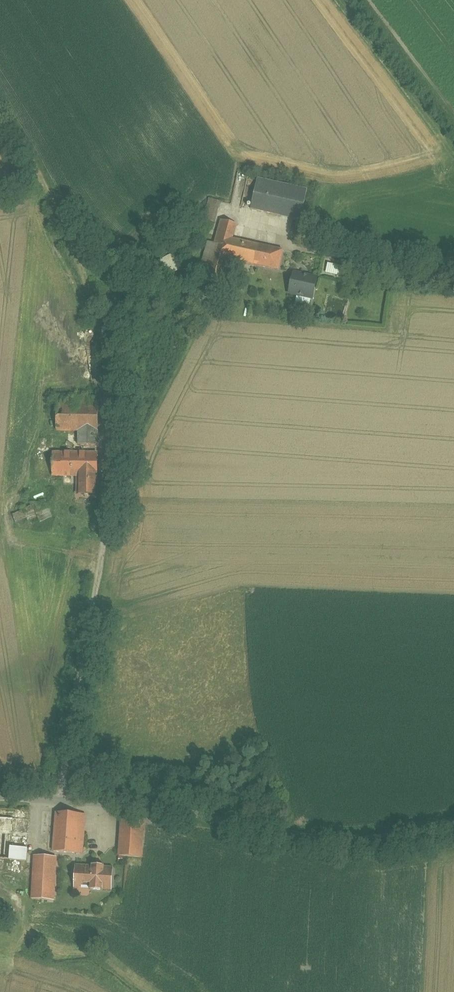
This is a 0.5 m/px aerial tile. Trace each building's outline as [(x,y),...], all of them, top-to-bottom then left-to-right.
[(307,190),(257,179),(251,209),(301,220),(307,190)] [(220,202),(210,199),(204,219),(215,222),(220,202)] [(221,220),(215,243),(208,242),(198,279),(220,285),(237,224),(221,220)] [(283,250),(240,241),(235,261),(255,265),(278,270),(283,250)] [(171,253),(151,263),(159,279),(179,269),(171,253)] [(278,270),(255,265),(250,289),(273,294),(278,270)] [(287,271),(283,294),(294,296),(293,302),(309,305),(314,275),(287,271)] [(98,397),(57,396),(57,430),(79,431),(79,445),(97,446),(97,431),(98,431),(98,397)] [(98,453),(53,453),(53,476),(78,476),(97,476),(98,453)] [(97,476),(78,476),(78,494),(98,494),(97,476)] [(46,501),(13,515),(16,522),(26,517),(27,519),(37,515),(40,522),(52,516),(46,501)] [(86,814),(56,812),(53,851),(82,853),(86,814)] [(0,817),(0,859),(26,861),(29,820),(13,818),(0,817)] [(144,821),(122,820),(119,856),(141,857),(144,821)] [(56,857),(34,855),(32,899),(54,900),(56,857)] [(92,866),(75,865),(74,881),(74,882),(75,883),(77,885),(80,883),(90,883),(90,890),(103,890),(103,889),(112,890),(113,867),(104,867),(104,865),(92,865),(92,866)]
